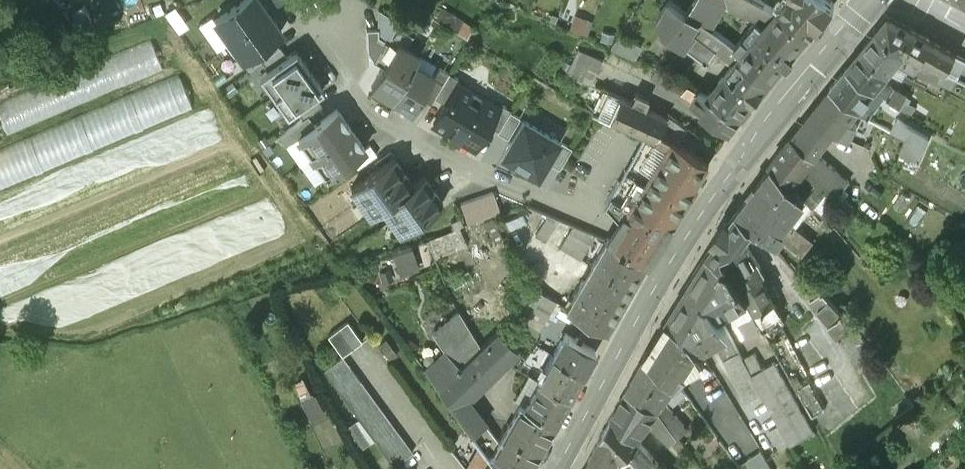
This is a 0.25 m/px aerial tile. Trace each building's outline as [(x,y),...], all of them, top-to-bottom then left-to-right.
[(227,43),(269,13),(260,0),(242,0),(215,19),(222,29),(218,31),(227,43)] [(734,62),(737,58),(738,59),(743,52),(734,46),(710,28),(689,12),(671,0),(655,22),(708,63),(717,48),(734,62)] [(689,12),(710,28),(725,3),(719,0),(671,0),(689,12)] [(725,3),(758,17),(765,23),(767,20),(776,9),(759,0),(719,0),(725,3)] [(776,9),(784,0),(759,0),(776,9)] [(833,3),(830,0),(784,0),(776,9),(767,20),(798,46),(833,3)] [(585,28),(588,16),(562,10),(559,22),(585,28)] [(282,31),(269,13),(227,43),(233,53),(237,50),(242,59),(272,38),(282,31)] [(927,40),(888,15),(876,30),(901,54),(916,62),(919,56),(927,40)] [(768,81),(798,46),(767,20),(765,23),(758,17),(734,46),(743,52),(738,59),(768,81)] [(395,45),(378,35),(378,28),(366,28),(367,50),(373,60),(383,66),(395,45)] [(901,54),(876,30),(860,49),(887,72),(900,78),(905,68),(912,71),(916,62),(901,54)] [(618,32),(610,46),(634,57),(641,45),(618,32)] [(249,68),(260,60),(279,47),(272,38),(242,59),(249,68)] [(952,55),(927,40),(919,56),(945,69),(952,55)] [(418,54),(398,42),(395,45),(383,66),(371,87),(392,99),(413,62),(414,62),(418,54)] [(0,95),(0,107),(6,125),(165,74),(156,45),(0,95)] [(267,70),(287,56),(280,47),(279,47),(260,60),(267,70)] [(887,72),(860,49),(846,67),(874,89),(883,95),(895,102),(900,93),(880,82),(887,72)] [(309,70),(295,50),(287,56),(267,70),(260,76),(273,95),(309,70)] [(592,90),(606,63),(581,51),(568,78),(592,90)] [(919,56),(916,62),(954,80),(959,70),(964,61),(952,55),(945,69),(919,56)] [(750,105),(768,81),(738,59),(737,58),(734,62),(721,80),(750,105)] [(414,62),(413,62),(392,99),(412,111),(420,97),(434,74),(414,62)] [(954,80),(916,62),(912,71),(949,89),(954,80)] [(435,97),(449,72),(439,66),(434,74),(420,97),(431,103),(435,97)] [(829,87),(857,109),(856,111),(866,117),(871,110),(861,104),(874,89),(846,67),(829,87)] [(688,81),(661,69),(657,78),(696,100),(702,89),(688,81)] [(323,89),(309,70),(273,95),(287,115),(295,109),(315,95),(323,89)] [(445,103),(457,82),(459,79),(449,72),(435,97),(445,103)] [(0,144),(0,183),(197,114),(185,79),(0,144)] [(730,130),(750,105),(721,80),(710,94),(702,89),(696,100),(707,106),(704,112),(730,130)] [(499,107),(457,82),(445,103),(433,123),(474,148),(488,124),(499,107)] [(856,111),(857,109),(829,87),(791,134),(813,153),(819,144),(822,146),(825,141),(822,140),(829,129),(846,138),(853,123),(849,120),(856,111)] [(861,104),(871,110),(883,95),(874,89),(861,104)] [(636,103),(606,90),(592,112),(643,135),(652,139),(657,131),(666,118),(644,108),(649,99),(640,95),(636,103)] [(900,93),(895,102),(911,111),(914,105),(907,102),(909,98),(900,93)] [(302,119),(308,115),(322,105),(315,95),(295,109),(302,119)] [(501,103),(499,107),(488,124),(499,130),(510,111),(511,109),(501,103)] [(351,128),(337,109),(315,125),(298,137),(312,156),(351,128)] [(520,117),(510,111),(499,130),(498,132),(508,138),(520,117)] [(298,137),(315,125),(308,115),(302,119),(278,136),(285,145),(298,137)] [(668,116),(662,125),(680,138),(687,128),(668,116)] [(925,136),(895,118),(890,128),(904,134),(897,151),(916,159),(925,136)] [(558,140),(523,119),(502,155),(537,176),(558,140)] [(365,148),(351,128),(312,156),(326,176),(351,158),(365,148)] [(642,225),(670,222),(709,161),(657,131),(652,139),(643,135),(604,204),(622,214),(642,225)] [(813,153),(791,134),(769,162),(772,164),(782,174),(804,199),(810,206),(824,189),(802,170),(801,170),(813,153)] [(561,142),(549,163),(559,169),(572,148),(561,142)] [(370,145),(365,148),(351,158),(358,168),(377,154),(370,145)] [(846,179),(813,153),(802,170),(824,189),(833,196),(846,180),(846,179)] [(412,183),(393,157),(351,187),(370,215),(382,207),(400,233),(443,203),(423,175),(412,183)] [(782,174),(772,164),(737,210),(755,224),(777,241),(780,237),(802,255),(812,241),(792,226),(791,228),(785,223),(804,199),(782,174)] [(846,179),(846,180),(864,194),(873,183),(855,168),(846,179)] [(462,200),(468,220),(503,209),(497,189),(462,200)] [(729,220),(743,238),(755,224),(737,210),(729,220)] [(652,250),(670,222),(642,225),(622,214),(612,228),(606,239),(645,262),(652,250)] [(715,237),(707,251),(724,262),(728,260),(728,259),(722,249),(743,238),(729,220),(725,217),(711,234),(715,237)] [(459,225),(429,238),(438,259),(468,245),(459,225)] [(728,259),(748,248),(743,238),(722,249),(728,259)] [(605,330),(645,262),(606,239),(567,309),(605,330)] [(416,245),(395,249),(400,273),(421,268),(416,245)] [(759,267),(748,248),(728,259),(728,260),(741,283),(757,276),(759,267)] [(686,284),(688,284),(707,296),(718,315),(728,310),(733,318),(751,308),(752,308),(728,264),(724,262),(707,251),(686,284)] [(768,295),(757,276),(741,283),(752,304),(768,295)] [(812,300),(822,291),(814,281),(804,290),(812,300)] [(688,284),(667,317),(688,329),(700,350),(714,342),(729,334),(718,315),(707,296),(688,284)] [(559,302),(539,291),(521,309),(551,325),(561,306),(558,304),(559,302)] [(853,326),(822,291),(812,300),(831,321),(829,323),(841,336),(853,326)] [(768,295),(752,304),(756,311),(753,312),(760,325),(763,331),(778,323),(781,318),(768,295)] [(753,312),(751,308),(733,318),(741,335),(760,325),(753,312)] [(518,351),(498,332),(481,349),(461,315),(433,334),(457,372),(476,391),(518,351)] [(667,317),(645,352),(675,380),(683,367),(703,355),(700,350),(688,329),(667,317)] [(327,336),(341,355),(361,341),(347,321),(327,336)] [(853,326),(841,336),(847,344),(859,334),(853,326)] [(565,334),(553,355),(583,371),(594,350),(565,334)] [(761,391),(740,354),(729,334),(714,342),(746,399),(761,391)] [(813,431),(774,362),(762,369),(750,349),(740,354),(761,391),(790,443),(813,431)] [(645,352),(628,385),(657,405),(663,400),(661,394),(675,380),(645,352)] [(568,396),(583,371),(553,355),(539,380),(568,396)] [(760,449),(703,355),(683,367),(675,380),(736,464),(760,449)] [(411,450),(342,356),(324,369),(393,464),(411,450)] [(476,391),(457,372),(440,389),(472,432),(473,433),(485,424),(467,400),(476,391)] [(549,431),(568,396),(539,380),(524,407),(519,404),(515,411),(549,431)] [(628,385),(612,414),(635,437),(647,421),(671,444),(680,435),(672,425),(671,426),(657,405),(628,385)] [(657,405),(671,426),(672,425),(677,421),(674,417),(675,416),(663,400),(657,405)] [(549,431),(515,411),(498,441),(485,424),(473,433),(480,443),(492,459),(510,468),(528,468),(549,431)] [(635,437),(612,414),(588,459),(606,467),(614,452),(621,457),(630,467),(648,450),(635,437)] [(468,452),(480,443),(473,433),(472,432),(460,441),(468,452)] [(492,459),(480,443),(468,452),(481,468),(510,468),(492,459)] [(666,468),(680,468),(656,443),(648,450),(666,468)] [(760,449),(736,464),(740,468),(772,468),(760,449)] [(648,450),(630,467),(632,468),(666,468),(648,450)] [(583,468),(606,468),(606,467),(588,459),(583,468)]
